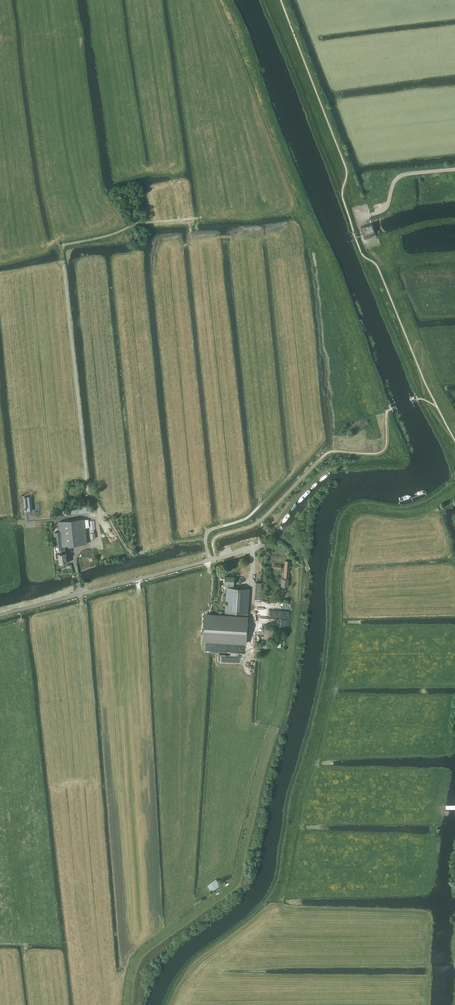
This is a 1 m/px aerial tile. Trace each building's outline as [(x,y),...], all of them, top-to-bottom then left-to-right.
[(372,224),(361,228),(364,237),(365,240),(372,237),(371,235),(375,234),(372,224)] [(92,503),(71,505),(72,514),(92,512),(92,503)] [(66,553),(65,546),(87,544),(85,519),(59,521),(60,532),(55,532),(56,547),(60,547),(60,554),(56,554),(56,558),(59,558),(60,564),(68,563),(67,553),(66,553)] [(288,587),(290,561),(285,561),(284,579),(282,579),(281,586),(288,587)] [(223,582),(223,586),(226,586),(226,587),(227,587),(227,588),(228,588),(233,588),(234,584),(234,583),(235,583),(236,583),(236,579),(235,578),(234,578),(235,577),(225,576),(225,583),(223,582)] [(227,588),(225,612),(248,613),(250,589),(233,588),(228,588),(227,588)] [(248,613),(225,612),(225,615),(212,614),(207,614),(204,616),(203,640),(247,643),(248,630),(248,617),(248,613)] [(276,634),(276,632),(276,630),(275,629),(274,627),(273,626),(272,625),(270,625),(268,625),(267,625),(265,626),(264,627),(263,629),(262,630),(262,632),(263,634),(263,635),(264,637),(266,638),(267,638),(269,639),(271,638),(272,638),(274,637),(275,635),(276,634)] [(220,884),(216,880),(208,886),(212,890),(220,884)]
